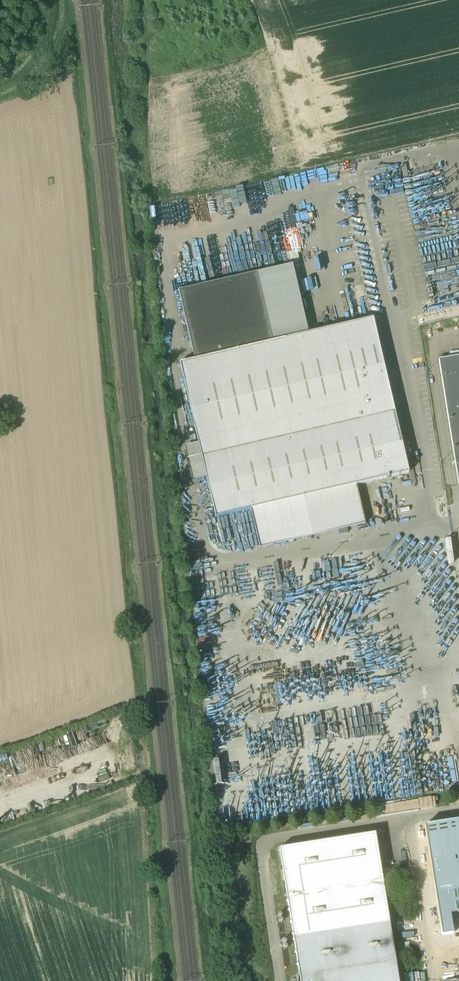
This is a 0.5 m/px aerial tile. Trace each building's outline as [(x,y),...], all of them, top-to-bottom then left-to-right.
[(257,272),(179,290),(195,360),(180,363),(198,443),(185,446),(193,481),(206,478),(215,517),(233,513),(234,522),(233,521),(232,520),(230,520),(229,520),(228,519),(226,519),(225,519),(224,519),(222,520),(221,520),(220,520),(218,521),(217,522),(216,523),(215,524),(214,525),(213,526),(213,528),(212,529),(212,530),(211,532),(211,533),(211,535),(211,536),(212,537),(212,539),(213,540),(213,542),(214,543),(215,544),(216,545),(217,546),(219,547),(220,548),(221,548),(223,549),(225,549),(226,549),(227,549),(228,549),(230,548),(232,548),(234,546),(235,545),(237,544),(238,543),(238,542),(239,541),(240,540),(240,538),(241,537),(241,535),(241,534),(241,533),(241,531),(240,530),(240,528),(239,527),(238,526),(253,523),(260,548),(365,524),(356,485),(408,473),(400,434),(373,318),(273,342),(257,272)] [(439,359),(458,485),(458,356),(439,359)] [(375,833),(280,848),(300,980),(399,980),(375,833)]
